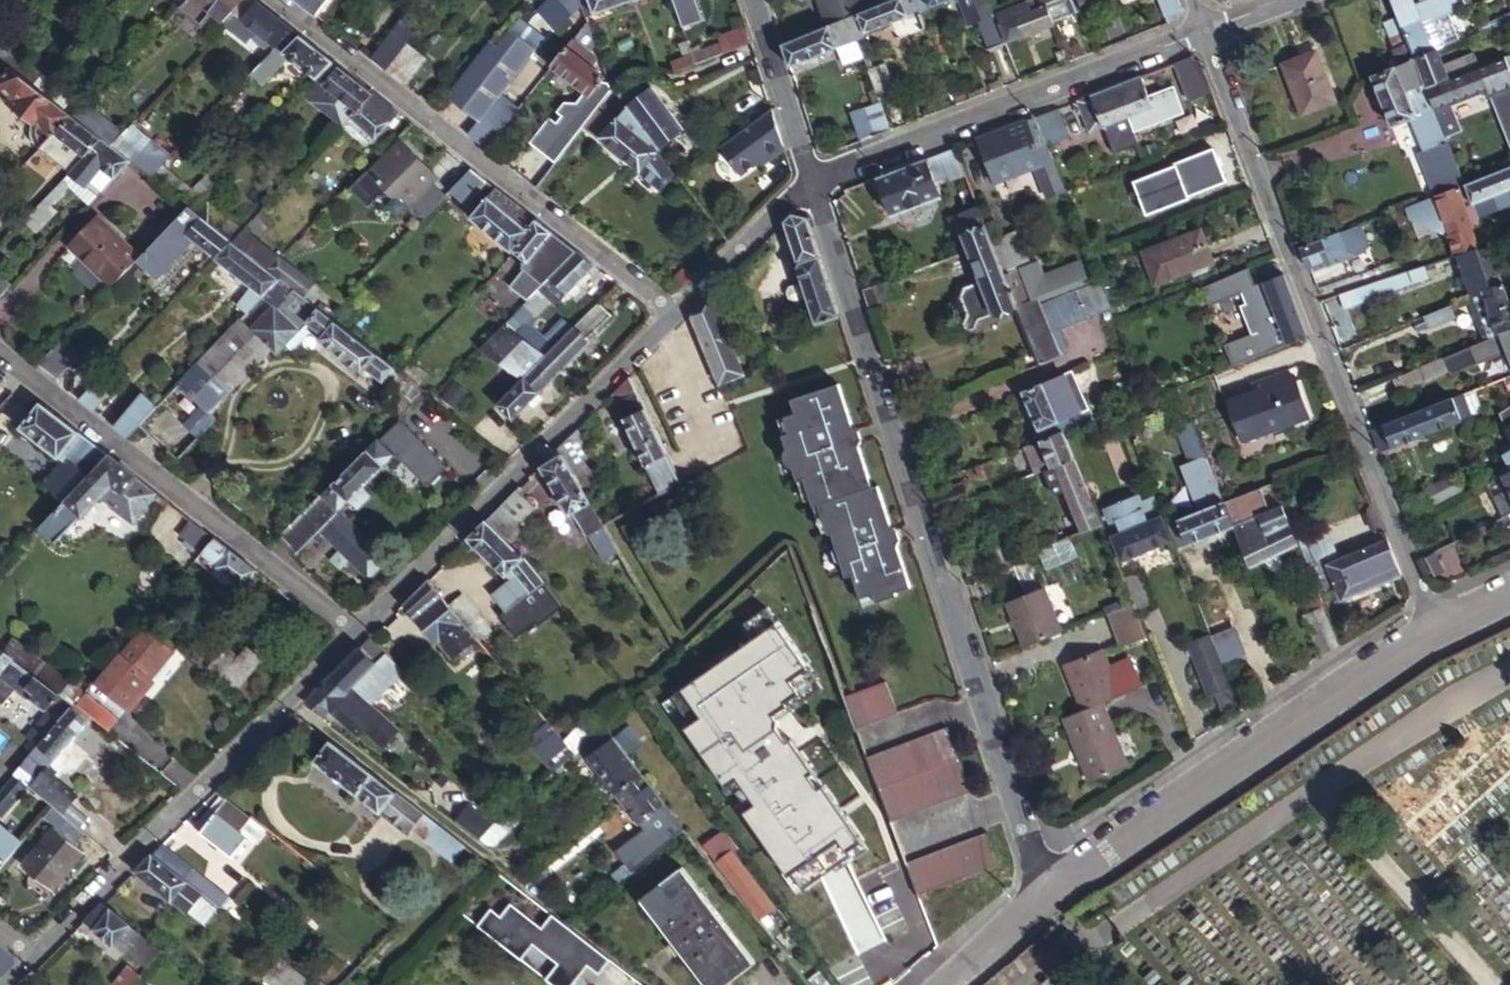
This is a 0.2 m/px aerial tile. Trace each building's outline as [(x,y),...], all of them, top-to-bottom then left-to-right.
[(176,6),(201,26),(214,13),(223,20),(241,0),(182,0),(176,6)] [(255,0),(241,0),(223,20),(216,28),(244,48),(257,33),(275,47),(292,29),(255,0)] [(314,18),(327,0),(291,0),(314,18)] [(577,0),(557,0),(574,21),(581,12),(578,4),(577,0)] [(627,1),(627,0),(577,0),(578,4),(581,12),(582,16),(627,1)] [(912,0),(896,0),(844,20),(854,46),(861,43),(867,36),(890,27),(894,38),(922,27),(918,16),(912,0)] [(918,16),(957,1),(966,24),(974,21),(986,52),(1005,44),(988,0),(912,0),(918,16)] [(1069,16),(1082,11),(1079,4),(1078,0),(1031,0),(997,13),(1007,41),(1053,24),(1052,22),(1050,15),(1067,9),(1069,16)] [(1163,19),(1179,12),(1175,0),(1156,0),(1163,19)] [(1397,21),(1398,25),(1419,17),(1421,23),(1435,18),(1482,0),(1434,0),(1414,7),(1411,0),(1388,0),(1397,21)] [(1050,15),(1052,22),(1069,16),(1067,9),(1050,15)] [(519,18),(524,23),(531,16),(525,11),(519,18)] [(524,23),(533,29),(539,22),(531,16),(524,23)] [(1406,43),(1412,58),(1431,51),(1421,23),(1419,17),(1398,25),(1406,43)] [(465,135),(482,148),(515,107),(498,94),(521,65),(538,79),(548,66),(535,56),(537,53),(530,46),(539,34),(533,29),(524,23),(519,18),(493,50),(487,45),(444,98),(475,122),(465,135)] [(1421,23),(1431,51),(1435,49),(1445,45),(1435,18),(1421,23)] [(370,61),(381,70),(403,42),(414,29),(402,20),(370,61)] [(854,46),(844,20),(781,45),(788,68),(834,50),(839,66),(859,58),(854,46)] [(592,44),(584,21),(548,66),(585,96),(596,81),(595,72),(590,69),(596,63),(594,58),(588,51),(592,44)] [(1388,51),(1406,43),(1398,25),(1397,21),(1380,28),(1388,51)] [(715,43),(689,53),(693,63),(749,42),(743,24),(713,36),(715,43)] [(333,61),(292,29),(275,47),(246,78),(257,87),(286,57),(316,80),(333,61)] [(530,46),(537,53),(547,41),(539,34),(530,46)] [(423,58),(403,42),(381,70),(402,86),(423,58)] [(1,43),(0,44),(0,61),(15,73),(30,84),(40,74),(1,43)] [(1432,111),(1423,89),(1412,58),(1406,43),(1388,51),(1387,51),(1393,68),(1368,78),(1387,127),(1410,119),(1432,111)] [(1412,58),(1423,89),(1478,67),(1474,55),(1442,67),(1435,49),(1431,51),(1412,58)] [(1299,111),(1328,100),(1309,50),(1279,62),(1299,111)] [(1065,56),(1068,63),(1080,59),(1077,52),(1065,56)] [(671,60),(676,69),(677,69),(693,63),(689,53),(671,60)] [(1199,61),(1191,56),(1175,62),(1190,100),(1210,92),(1199,61)] [(1504,57),(1478,67),(1423,89),(1432,111),(1486,90),(1488,93),(1509,85),(1509,72),(1504,57)] [(0,61),(0,90),(8,96),(4,102),(30,122),(37,114),(50,124),(46,128),(53,133),(70,115),(61,109),(30,84),(15,73),(0,61)] [(862,68),(873,97),(889,91),(878,62),(862,68)] [(306,102),(339,129),(342,126),(374,93),(339,66),(324,85),(322,83),(306,102)] [(61,109),(71,97),(40,74),(30,84),(61,109)] [(1142,74),(1078,99),(1090,133),(1154,109),(1142,74)] [(606,80),(609,88),(610,86),(615,93),(626,86),(620,78),(613,83),(609,78),(606,80)] [(316,80),(300,96),(306,102),(322,83),(316,80)] [(176,91),(185,98),(193,89),(185,81),(176,91)] [(615,93),(624,104),(656,146),(682,127),(652,86),(634,97),(626,86),(615,93)] [(398,111),(374,93),(342,126),(367,144),(398,111)] [(871,137),(886,131),(873,97),(859,103),(859,104),(870,132),(871,137)] [(515,174),(533,188),(577,130),(589,114),(573,102),(515,174)] [(70,115),(99,138),(111,147),(121,136),(81,104),(70,115)] [(589,114),(577,130),(607,154),(610,150),(656,187),(670,173),(652,151),(656,146),(624,104),(612,118),(596,105),(589,114)] [(857,137),(870,132),(859,104),(847,109),(857,137)] [(1044,145),(1069,136),(1057,106),(1033,116),(1044,145)] [(783,150),(771,111),(719,150),(739,177),(757,163),(760,168),(783,150)] [(1410,119),(1422,153),(1437,147),(1445,144),(1432,111),(1410,119)] [(53,133),(58,136),(51,144),(76,163),(99,138),(70,115),(53,133)] [(1033,116),(971,139),(987,182),(1032,166),(1040,162),(1041,167),(1036,177),(1044,196),(1061,190),(1044,145),(1033,116)] [(130,127),(123,134),(162,164),(169,157),(130,127)] [(121,136),(111,147),(128,161),(149,177),(159,167),(162,164),(123,134),(121,136)] [(128,161),(111,147),(99,138),(76,163),(39,200),(46,207),(63,190),(69,196),(79,185),(93,198),(115,175),(128,161)] [(400,194),(408,202),(428,182),(429,182),(415,168),(415,159),(395,139),(348,187),(363,203),(373,194),(400,194)] [(1445,144),(1437,147),(1454,188),(1461,185),(1445,144)] [(963,175),(952,147),(872,177),(887,218),(938,199),(932,184),(944,179),(946,182),(963,175)] [(1433,196),(1454,188),(1437,147),(1422,153),(1417,155),(1433,196)] [(1173,166),(1186,199),(1224,184),(1211,152),(1173,166)] [(415,168),(429,182),(433,177),(415,159),(415,168)] [(149,177),(128,161),(115,175),(137,192),(149,177)] [(1040,162),(1032,166),(1036,177),(1041,167),(1040,162)] [(149,177),(188,207),(210,185),(222,173),(214,165),(189,191),(159,167),(149,177)] [(482,178),(467,165),(444,189),(458,202),(482,178)] [(1470,209),(1509,193),(1509,166),(1482,177),(1461,185),(1470,209)] [(441,193),(429,182),(428,182),(408,202),(420,215),(441,193)] [(1088,182),(1062,192),(1067,206),(1093,197),(1088,182)] [(1470,209),(1461,185),(1454,188),(1433,196),(1412,204),(1401,208),(1406,220),(1429,232),(1440,228),(1442,235),(1451,257),(1454,256),(1475,248),(1468,230),(1478,226),(1470,209)] [(469,219),(506,250),(535,219),(496,188),(469,219)] [(39,200),(17,224),(28,235),(51,212),(46,207),(39,200)] [(202,204),(194,213),(212,227),(231,241),(242,229),(209,204),(202,204)] [(188,207),(137,259),(134,262),(157,283),(195,245),(213,259),(224,248),(231,241),(212,227),(194,213),(188,207)] [(800,209),(794,208),(782,220),(798,261),(795,266),(800,280),(788,285),(785,291),(788,299),(794,303),(806,298),(816,328),(837,320),(802,211),(800,209)] [(988,242),(975,208),(961,214),(967,233),(960,236),(978,285),(962,291),(957,302),(963,317),(961,318),(959,327),(962,334),(968,332),(971,324),(1014,307),(1028,302),(1016,270),(1001,276),(999,271),(988,242)] [(967,233),(961,214),(945,220),(952,239),(960,236),(967,233)] [(66,245),(108,289),(124,273),(134,262),(137,259),(95,217),(66,245)] [(575,250),(535,219),(506,250),(523,264),(518,270),(539,287),(575,250)] [(1429,232),(1406,220),(1415,246),(1442,235),(1440,228),(1429,232)] [(248,223),(242,229),(231,241),(267,269),(277,258),(248,235),(254,229),(248,223)] [(1355,226),(1296,249),(1304,270),(1333,259),(1335,264),(1359,255),(1363,247),(1355,226)] [(1139,253),(1150,285),(1209,264),(1197,232),(1139,253)] [(1013,233),(988,242),(999,271),(1024,262),(1013,233)] [(279,278),(267,269),(231,241),(224,248),(213,259),(250,288),(234,306),(244,314),(260,297),(279,278)] [(1501,287),(1499,282),(1491,261),(1485,245),(1475,248),(1454,256),(1470,299),(1501,287)] [(575,250),(539,287),(512,314),(501,326),(516,336),(535,316),(537,318),(551,304),(554,307),(595,266),(575,250)] [(277,258),(267,269),(279,278),(303,297),(312,286),(277,258)] [(1495,266),(1501,280),(1509,276),(1509,264),(1509,260),(1495,266)] [(1033,264),(1016,270),(1028,302),(1037,298),(1081,283),(1074,266),(1038,279),(1033,264)] [(1425,281),(1420,267),(1335,296),(1342,313),(1425,281)] [(1220,283),(1224,294),(1246,286),(1242,275),(1220,283)] [(1283,345),(1304,336),(1281,275),(1261,283),(1264,292),(1269,305),(1283,345)] [(1499,282),(1501,287),(1506,300),(1509,299),(1509,277),(1499,282)] [(303,297),(279,278),(260,297),(271,308),(296,333),(307,323),(318,333),(315,338),(361,374),(364,370),(379,382),(392,366),(355,337),(303,297)] [(899,299),(892,278),(859,290),(866,312),(899,299)] [(1097,286),(1040,306),(1050,332),(1058,330),(1106,312),(1097,286)] [(1501,287),(1470,299),(1465,301),(1473,324),(1479,322),(1483,332),(1477,335),(1481,344),(1496,337),(1495,335),(1509,329),(1509,310),(1506,300),(1501,287)] [(1259,308),(1269,305),(1264,292),(1255,296),(1259,308)] [(706,295),(686,315),(716,384),(739,374),(706,295)] [(1037,298),(1028,302),(1014,307),(1036,364),(1059,355),(1058,351),(1050,332),(1040,306),(1037,298)] [(271,308),(250,329),(268,348),(275,355),(296,333),(271,308)] [(550,379),(589,342),(585,337),(602,320),(590,308),(543,354),(534,364),(550,379)] [(1453,321),(1448,308),(1422,318),(1427,331),(1453,321)] [(215,342),(245,371),(268,348),(250,329),(239,318),(224,333),(215,342)] [(1427,331),(1422,318),(1410,323),(1415,336),(1427,331)] [(1473,324),(1477,335),(1483,332),(1479,322),(1473,324)] [(205,353),(215,342),(224,333),(217,326),(198,346),(205,353)] [(511,418),(550,379),(534,364),(543,354),(516,336),(501,326),(477,351),(514,376),(502,387),(506,392),(495,403),(511,418)] [(1495,335),(1496,337),(1481,344),(1466,350),(1472,363),(1504,351),(1509,363),(1509,329),(1495,335)] [(1058,330),(1050,332),(1058,351),(1065,348),(1058,330)] [(1237,363),(1265,352),(1260,339),(1232,350),(1237,363)] [(58,341),(35,365),(54,379),(75,356),(58,341)] [(206,411),(245,371),(215,342),(205,353),(196,362),(182,376),(176,382),(206,411)] [(1232,350),(1134,387),(1139,401),(1237,363),(1232,350)] [(1449,371),(1445,359),(1420,369),(1393,380),(1399,393),(1429,382),(1429,379),(1449,371)] [(402,374),(423,391),(424,392),(434,381),(412,364),(402,374)] [(175,383),(176,382),(182,376),(178,372),(172,379),(175,383)] [(1018,392),(1037,440),(1057,432),(1060,432),(1057,425),(1085,414),(1069,372),(1018,392)] [(627,374),(610,391),(655,494),(677,483),(627,374)] [(61,388),(76,400),(91,385),(80,375),(71,384),(67,381),(61,388)] [(99,377),(91,385),(76,400),(88,410),(109,388),(99,377)] [(1508,394),(1502,378),(1473,390),(1477,402),(1501,393),(1503,396),(1508,394)] [(1227,401),(1240,440),(1305,417),(1292,379),(1227,401)] [(448,406),(458,393),(449,387),(439,400),(448,406)] [(793,416),(779,421),(784,437),(778,439),(782,451),(778,457),(781,468),(787,472),(791,483),(799,481),(805,501),(808,509),(813,508),(821,533),(822,538),(825,537),(829,549),(827,553),(831,563),(835,565),(839,580),(846,578),(854,602),(866,598),(868,606),(888,599),(888,597),(902,591),(890,552),(885,547),(882,548),(879,539),(881,538),(885,531),(872,489),(868,490),(855,450),(849,446),(844,448),(842,440),(845,438),(850,431),(837,387),(789,401),(793,416)] [(1469,406),(1464,393),(1444,401),(1366,431),(1375,455),(1460,423),(1455,411),(1469,406)] [(123,437),(154,405),(144,394),(111,427),(123,437)] [(106,454),(39,402),(16,427),(40,447),(33,455),(43,464),(51,455),(59,461),(42,480),(62,499),(106,454)] [(1085,414),(1057,425),(1060,432),(1088,421),(1085,414)] [(773,423),(778,439),(784,437),(779,421),(773,423)] [(1230,527),(1220,502),(1188,421),(1172,426),(1197,492),(1192,494),(1198,510),(1162,524),(1168,538),(1172,549),(1230,527)] [(576,425),(556,445),(579,486),(596,476),(587,460),(593,456),(576,425)] [(856,435),(850,431),(845,438),(842,440),(844,448),(849,446),(855,450),(858,445),(856,435)] [(340,472),(273,537),(291,555),(345,504),(352,511),(367,496),(360,489),(395,456),(391,451),(394,446),(380,432),(361,451),(340,472)] [(1069,462),(1057,432),(1037,440),(1018,448),(1030,476),(1039,473),(1069,462)] [(340,472),(361,451),(346,435),(324,455),(340,472)] [(579,486),(556,445),(537,464),(565,514),(568,512),(581,535),(585,534),(600,560),(615,552),(579,486)] [(156,493),(106,454),(62,499),(42,520),(31,531),(43,542),(61,524),(65,528),(96,497),(128,526),(156,493)] [(1096,527),(1069,462),(1039,473),(1049,498),(1059,494),(1075,535),(1096,527)] [(1503,479),(1500,480),(1509,501),(1509,475),(1503,479)] [(1448,477),(1421,491),(1430,508),(1457,494),(1448,477)] [(797,504),(805,501),(799,481),(791,483),(797,504)] [(512,488),(481,520),(503,541),(519,525),(515,520),(530,506),(512,488)] [(1111,533),(1158,515),(1149,493),(1135,499),(1133,493),(1100,506),(1111,533)] [(816,536),(821,533),(813,508),(808,509),(816,536)] [(1280,508),(1253,518),(1261,537),(1287,527),(1280,508)] [(1162,524),(1158,515),(1111,533),(1108,535),(1118,560),(1168,538),(1162,524)] [(1296,548),(1293,541),(1287,527),(1261,537),(1253,518),(1230,527),(1247,571),(1296,548)] [(481,520),(465,536),(492,565),(493,566),(476,581),(492,597),(525,562),(503,541),(481,520)] [(198,551),(211,536),(193,522),(181,537),(198,551)] [(1320,530),(1293,541),(1296,548),(1301,562),(1305,570),(1332,558),(1320,530)] [(890,534),(885,531),(881,538),(879,539),(882,548),(885,547),(890,552),(893,545),(890,534)] [(253,569),(211,536),(198,551),(190,561),(209,577),(215,571),(230,583),(237,588),(253,569)] [(1397,577),(1384,543),(1327,566),(1340,600),(1397,577)] [(1431,578),(1441,574),(1432,556),(1422,561),(1431,578)] [(1336,646),(1305,570),(1301,562),(1293,566),(1301,584),(1294,587),(1304,613),(1301,614),(1318,657),(1336,646)] [(230,583),(215,571),(209,577),(224,589),(230,583)] [(1133,575),(1125,578),(1117,581),(1128,606),(1131,613),(1146,608),(1133,575)] [(430,587),(464,628),(476,618),(442,577),(430,587)] [(422,578),(399,602),(449,658),(473,639),(464,628),(430,587),(422,578)] [(1018,648),(1053,634),(1037,593),(1002,606),(1018,648)] [(856,609),(868,606),(866,598),(854,602),(856,609)] [(827,669),(802,602),(780,611),(788,632),(778,637),(795,681),(827,669)] [(1131,613),(1128,606),(1103,615),(1114,646),(1141,635),(1131,613)] [(391,621),(404,651),(422,643),(409,614),(391,621)] [(171,652),(137,623),(107,658),(87,681),(123,709),(171,652)] [(367,634),(326,675),(343,690),(348,687),(363,701),(400,669),(367,634)] [(1207,636),(1185,645),(1191,662),(1214,653),(1207,636)] [(222,648),(205,668),(218,678),(235,659),(222,648)] [(235,659),(218,678),(232,689),(241,678),(257,659),(243,648),(235,659)] [(1100,705),(1128,695),(1118,668),(1117,666),(1111,649),(1063,667),(1080,712),(1100,705)] [(722,650),(702,659),(712,681),(732,672),(722,650)] [(1214,653),(1191,662),(1205,695),(1227,686),(1214,653)] [(23,654),(14,664),(36,681),(44,671),(23,654)] [(14,664),(6,657),(0,664),(0,698),(9,686),(41,712),(27,728),(39,737),(67,705),(36,681),(14,664)] [(1140,658),(1117,666),(1118,668),(1125,665),(1130,667),(1131,672),(1136,670),(1142,674),(1147,687),(1150,686),(1140,658)] [(1125,665),(1118,668),(1128,695),(1147,687),(1142,674),(1136,670),(1131,672),(1130,667),(1125,665)] [(343,690),(326,675),(301,700),(318,717),(327,708),(352,733),(374,711),(363,701),(348,687),(343,690)] [(241,678),(232,689),(240,696),(249,685),(241,678)] [(876,681),(838,696),(850,729),(889,714),(876,681)] [(81,693),(69,707),(83,718),(99,730),(110,716),(81,693)] [(69,707),(67,705),(39,737),(31,747),(8,775),(20,785),(21,786),(46,808),(53,814),(65,801),(40,779),(43,775),(38,770),(83,718),(69,707)] [(1100,705),(1080,712),(1061,719),(1074,756),(1080,754),(1091,781),(1123,769),(1100,705)] [(626,706),(600,725),(618,749),(644,730),(626,706)] [(550,768),(568,750),(542,720),(523,737),(550,768)] [(600,725),(597,722),(573,745),(611,794),(637,774),(618,749),(600,725)] [(953,723),(862,758),(869,777),(887,822),(977,787),(953,723)] [(31,747),(39,737),(27,728),(19,738),(31,747)] [(127,751),(106,735),(100,744),(120,759),(127,751)] [(433,837),(441,828),(328,740),(313,760),(404,833),(408,828),(420,837),(425,831),(433,837)] [(1085,783),(1091,781),(1080,754),(1074,756),(1085,783)] [(678,828),(637,774),(611,794),(631,821),(644,812),(649,819),(653,816),(668,837),(678,828)] [(0,784),(0,809),(20,785),(8,775),(0,784)] [(902,862),(887,822),(869,777),(843,788),(849,802),(852,801),(881,873),(891,870),(894,879),(907,875),(902,862)] [(217,794),(190,828),(226,856),(240,841),(246,845),(260,827),(217,794)] [(77,835),(53,814),(46,808),(36,819),(46,828),(14,865),(43,890),(75,854),(67,847),(77,835)] [(490,855),(507,836),(494,826),(477,846),(490,855)] [(993,827),(902,862),(907,875),(915,895),(1004,858),(993,827)] [(731,845),(721,831),(714,837),(712,834),(701,843),(756,915),(762,909),(768,905),(726,849),(731,845)] [(13,845),(0,834),(0,860),(13,845)] [(644,851),(658,841),(652,834),(639,845),(644,851)] [(197,892),(206,881),(157,843),(148,852),(197,892)] [(847,852),(853,866),(865,861),(860,847),(847,852)] [(148,852),(128,872),(180,913),(197,892),(148,852)] [(636,897),(707,984),(718,984),(750,957),(675,865),(636,897)] [(884,883),(894,879),(891,870),(881,873),(884,883)] [(222,894),(206,881),(197,892),(214,905),(222,894)] [(197,892),(180,913),(196,926),(214,905),(197,892)] [(157,948),(98,902),(79,921),(87,927),(120,953),(123,949),(143,965),(157,948)] [(552,919),(544,930),(511,907),(502,920),(491,912),(477,932),(552,984),(576,984),(589,967),(601,975),(612,961),(552,919)] [(769,918),(762,909),(756,915),(763,924),(769,918)] [(79,921),(72,928),(80,935),(87,927),(79,921)] [(266,984),(295,984),(300,979),(275,959),(259,980),(266,984)] [(114,984),(128,984),(137,974),(126,966),(112,984),(114,984)] [(629,974),(620,984),(632,984),(637,980),(629,974)]
